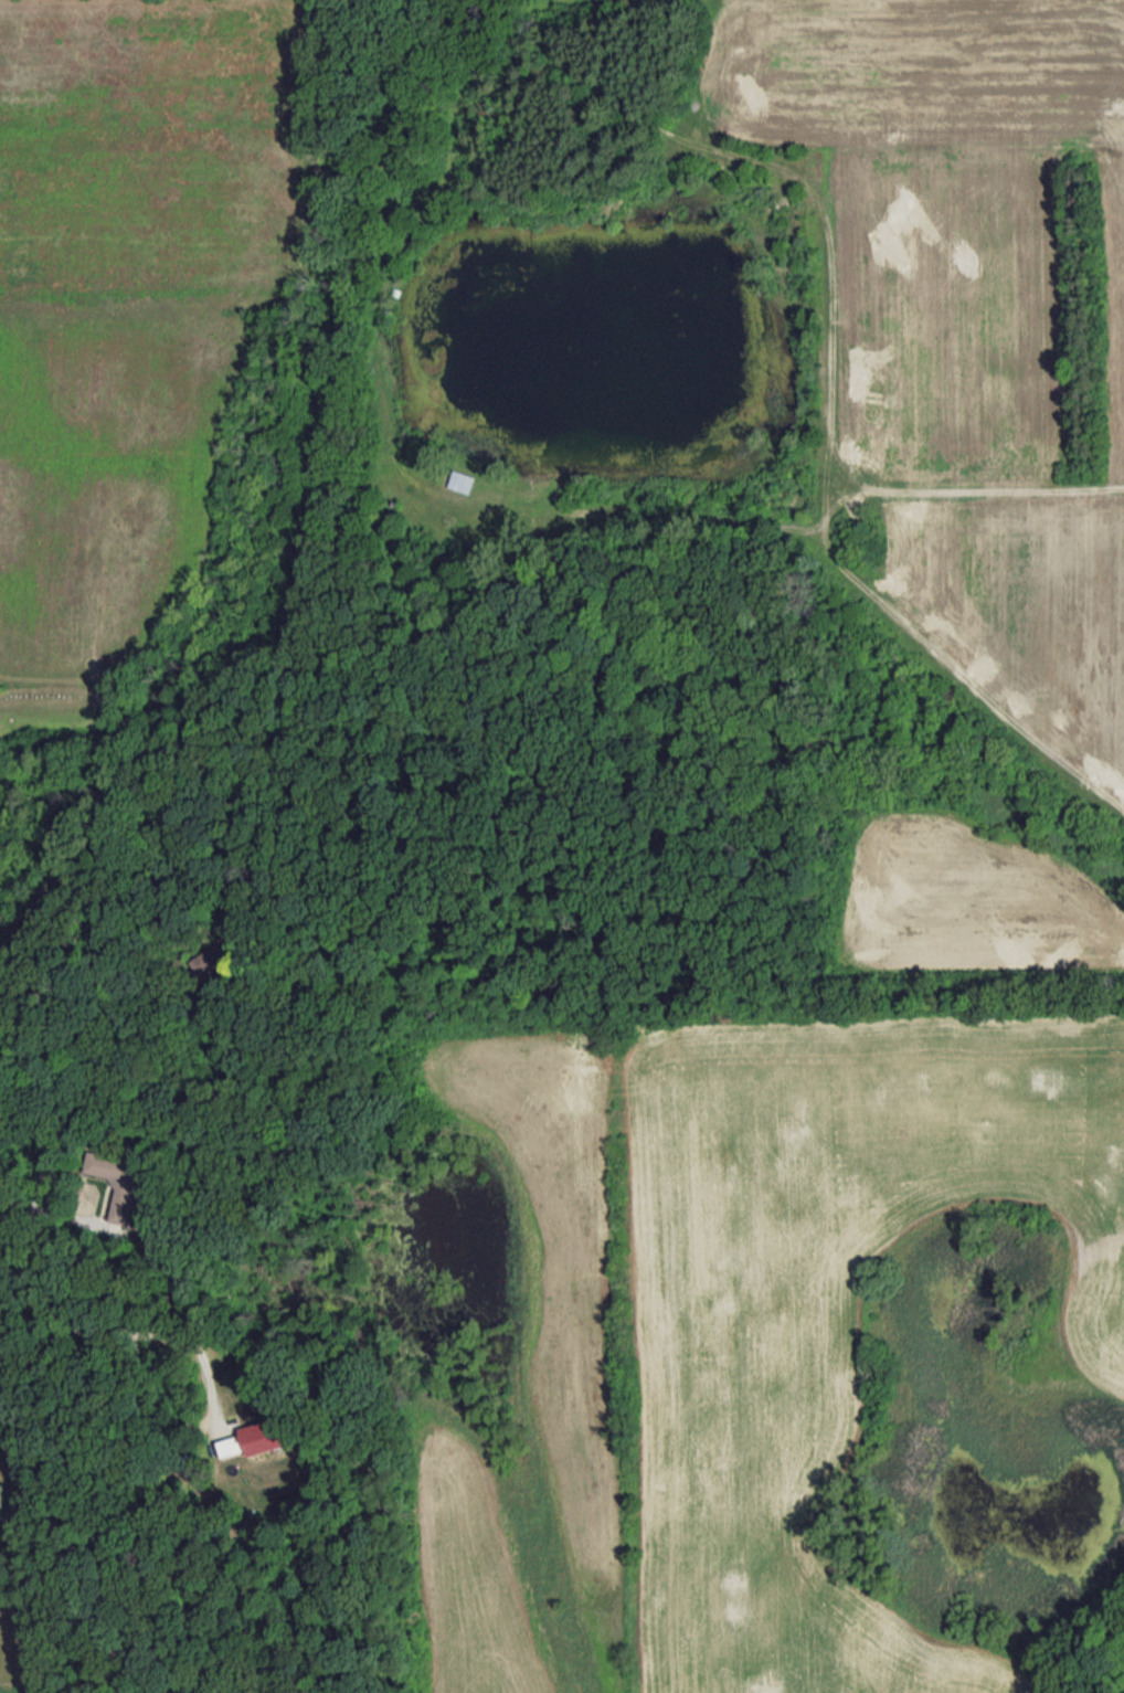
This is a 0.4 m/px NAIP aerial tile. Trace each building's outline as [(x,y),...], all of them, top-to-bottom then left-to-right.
[(475,476),(453,468),(448,486),(469,493),(475,476)] [(195,960),(206,977),(222,967),(211,949),(195,960)] [(110,1220),(134,1225),(148,1162),(91,1150),(86,1171),(119,1178),(110,1220)] [(223,1456),(249,1451),(250,1454),(291,1445),(287,1429),(274,1432),(271,1420),(242,1426),(244,1435),(219,1440),(223,1456)]
